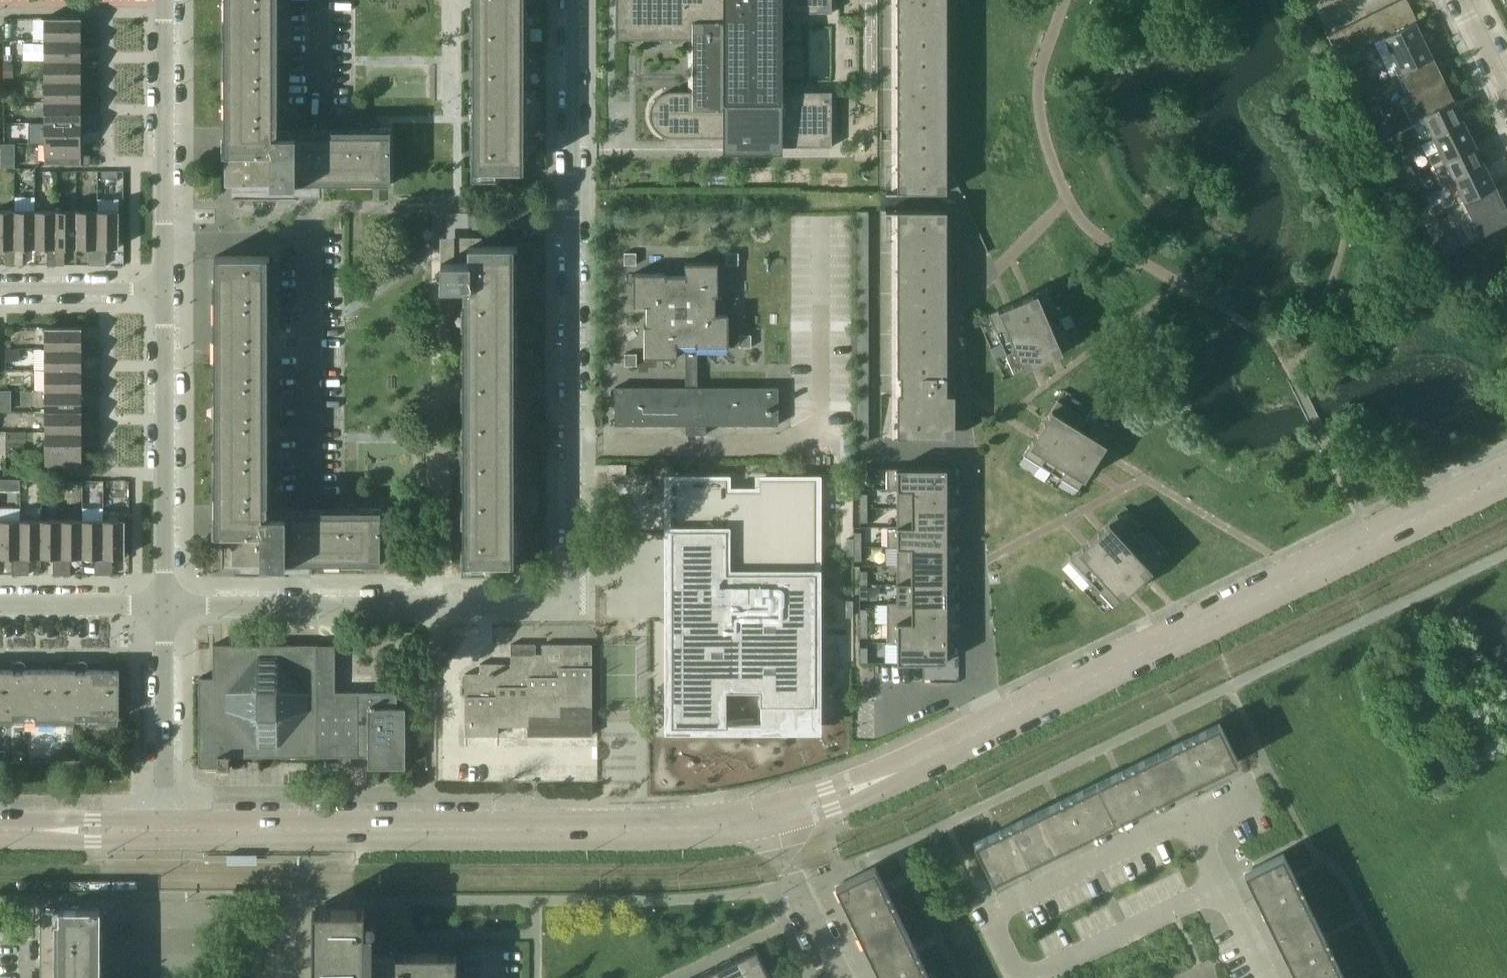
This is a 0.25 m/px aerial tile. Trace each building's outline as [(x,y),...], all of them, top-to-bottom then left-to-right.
[(225,152),(222,152),(222,153),(231,153),(231,186),(281,186),(295,186),(295,183),(389,182),(389,185),(390,185),(390,128),(388,128),(389,130),(294,130),(294,135),(277,135),(277,130),(277,0),(225,0),(225,152)] [(473,3),(473,11),(478,11),(478,50),(478,89),(478,128),(478,168),(478,169),(495,169),(521,169),(521,168),(521,128),(521,89),(520,50),(521,11),(523,11),(523,0),(473,0),(473,3)] [(615,39),(645,40),(645,31),(690,31),(690,40),(692,40),(692,91),(672,91),(668,92),(664,93),(660,94),(657,97),(654,100),(652,103),(651,107),(649,110),(649,114),(649,118),(650,122),(652,126),(654,129),(657,132),(660,134),(664,136),(668,137),(672,138),(723,138),(723,154),(782,153),(782,147),(831,147),(831,91),(819,91),(819,98),(782,98),(782,6),(818,6),(818,13),(832,13),(832,0),(615,0),(615,39)] [(897,191),(896,192),(946,192),(946,0),(897,0),(897,191)] [(1316,10),(1327,4),(1325,0),(1311,0),(1316,10)] [(1393,3),(1404,27),(1415,21),(1416,20),(1407,0),(1399,0),(1393,3)] [(1393,3),(1382,8),(1393,32),(1404,27),(1393,3)] [(1382,8),(1371,14),(1382,37),(1383,37),(1393,32),(1382,8)] [(1371,14),(1360,19),(1372,42),(1382,37),(1371,14)] [(80,17),(44,17),(44,39),(98,39),(98,30),(80,30),(80,17)] [(1360,19),(1350,24),(1361,47),(1372,42),(1360,19)] [(1404,27),(1393,32),(1383,37),(1401,73),(1433,58),(1415,21),(1404,27)] [(1350,24),(1339,29),(1350,53),(1361,47),(1350,24)] [(1339,29),(1328,35),(1339,58),(1350,53),(1339,29)] [(98,39),(44,39),(44,59),(80,59),(80,47),(98,47),(98,39)] [(1433,58),(1401,73),(1411,94),(1443,79),(1433,58)] [(80,59),(44,59),(44,80),(98,80),(98,72),(80,72),(80,59)] [(1368,79),(1357,84),(1361,92),(1372,87),(1368,79)] [(1416,118),(1453,100),(1443,79),(1411,94),(1400,99),(1411,121),(1416,118)] [(98,80),(44,80),(44,101),(80,101),(80,89),(98,89),(98,80)] [(1372,87),(1361,92),(1364,99),(1375,93),(1372,87)] [(1464,121),(1453,100),(1416,118),(1419,125),(1425,123),(1432,137),(1464,121)] [(80,101),(44,101),(44,122),(98,121),(98,113),(80,113),(80,101)] [(98,121),(44,122),(44,142),(80,143),(80,130),(98,130),(98,121)] [(1431,163),(1474,143),(1464,121),(1432,137),(1438,150),(1427,155),(1431,163)] [(1389,122),(1378,127),(1382,135),(1393,129),(1389,122)] [(1393,129),(1382,135),(1385,142),(1396,136),(1393,129)] [(80,143),(44,142),(44,164),(89,164),(89,155),(80,155),(80,143)] [(1453,180),(1485,165),(1474,143),(1431,163),(1442,186),(1453,180)] [(1410,165),(1399,170),(1403,177),(1414,172),(1410,165)] [(1495,186),(1485,165),(1453,180),(1463,202),(1495,186)] [(1414,172),(1403,177),(1406,185),(1417,180),(1414,172)] [(1463,202),(1479,235),(1506,221),(1506,210),(1495,186),(1463,202)] [(1420,214),(1424,221),(1435,216),(1431,208),(1420,214)] [(0,210),(0,247),(5,247),(5,265),(14,265),(14,210),(0,210)] [(34,210),(14,210),(14,265),(22,265),(22,247),(34,247),(34,210)] [(55,210),(34,210),(34,247),(47,247),(47,265),(55,265),(55,210)] [(76,210),(55,210),(55,265),(64,265),(64,247),(76,247),(76,210)] [(97,210),(76,210),(76,247),(88,247),(88,265),(97,265),(97,210)] [(118,210),(97,210),(97,265),(105,265),(105,247),(118,247),(118,210)] [(946,394),(946,297),(946,210),(896,210),(897,212),(896,437),(954,437),(954,394),(946,394)] [(868,225),(868,211),(855,211),(855,224),(868,225)] [(1435,216),(1424,221),(1427,228),(1438,223),(1435,216)] [(868,239),(868,225),(855,224),(855,239),(868,239)] [(868,253),(868,239),(855,239),(855,253),(868,253)] [(445,262),(440,262),(440,287),(461,287),(463,287),(463,295),(463,387),(463,396),(463,404),(468,404),(468,443),(468,481),(468,521),(468,561),(468,562),(485,562),(511,562),(511,561),(511,521),(511,481),(511,443),(511,404),(513,404),(513,394),(513,294),(513,271),(513,269),(513,247),(513,246),(469,246),(469,242),(453,242),(453,262),(445,262)] [(636,252),(624,252),(624,264),(636,265),(636,252)] [(738,253),(726,253),(726,265),(738,265),(738,253)] [(868,267),(868,253),(855,253),(855,267),(868,267)] [(267,296),(262,296),(262,258),(269,258),(269,256),(214,256),(215,257),(215,532),(212,532),(212,533),(234,534),(234,566),(285,566),(285,562),(379,562),(379,565),(380,565),(380,508),(379,508),(379,510),(284,510),(284,515),(267,515),(267,296)] [(666,276),(666,273),(633,273),(633,306),(647,306),(646,324),(644,324),(644,358),(677,358),(677,347),(686,347),(686,358),(697,358),(697,347),(728,347),(728,314),(714,314),(714,295),(717,295),(717,262),(684,262),(685,276),(666,276)] [(868,281),(868,267),(855,267),(855,281),(868,281)] [(868,295),(868,281),(855,281),(855,295),(868,295)] [(1060,317),(1047,288),(1017,300),(1030,330),(1060,317)] [(868,309),(868,295),(855,295),(855,309),(868,309)] [(1030,330),(1017,300),(988,313),(1001,343),(1030,330)] [(868,324),(868,309),(855,309),(855,324),(868,324)] [(1072,347),(1060,317),(1030,330),(1043,360),(1072,347)] [(868,338),(868,324),(855,324),(855,338),(868,338)] [(81,327),(44,327),(44,349),(99,348),(99,340),(81,340),(81,327)] [(1043,360),(1030,330),(1001,343),(1013,372),(1043,360)] [(751,335),(739,335),(739,347),(751,347),(751,335)] [(868,352),(868,338),(855,338),(855,352),(868,352)] [(99,348),(44,349),(44,369),(81,369),(81,357),(99,357),(99,348)] [(868,366),(868,352),(855,352),(855,366),(868,366)] [(636,354),(624,354),(624,366),(636,366),(636,354)] [(868,380),(868,366),(855,366),(855,380),(868,380)] [(686,388),(677,388),(616,388),(616,387),(614,387),(614,425),(616,425),(616,424),(685,424),(685,435),(687,435),(687,434),(705,434),(705,424),(766,425),(778,425),(778,387),(766,387),(766,388),(697,388),(697,367),(686,367),(686,388)] [(81,369),(44,369),(44,390),(99,390),(99,381),(81,381),(81,369)] [(868,394),(868,380),(855,380),(855,394),(868,394)] [(99,390),(44,390),(44,411),(81,411),(81,398),(99,398),(99,390)] [(868,409),(868,394),(855,394),(855,409),(868,409)] [(1067,444),(1084,416),(1057,399),(1040,427),(1067,444)] [(868,423),(868,409),(855,409),(855,423),(868,423)] [(81,411),(44,411),(44,431),(99,431),(99,423),(81,423),(81,411)] [(1100,452),(1112,434),(1084,416),(1067,444),(1095,461),(1100,452)] [(868,437),(868,423),(855,423),(855,437),(868,437)] [(1050,471),(1067,444),(1040,427),(1023,454),(1050,471)] [(99,431),(44,431),(44,452),(81,452),(81,440),(99,440),(99,431)] [(1095,461),(1067,444),(1050,471),(1078,488),(1095,461)] [(81,452),(44,452),(44,474),(90,474),(90,464),(81,464),(81,452)] [(946,490),(946,468),(887,468),(886,490),(896,490),(946,490)] [(726,479),(670,479),(670,531),(670,621),(670,726),(726,727),(726,718),(726,690),(759,690),(759,705),(760,705),(814,705),(814,479),(759,479),(759,491),(726,491),(726,479)] [(946,508),(946,490),(896,490),(896,508),(946,508)] [(946,525),(946,508),(896,508),(896,525),(946,525)] [(1115,560),(1138,538),(1116,514),(1093,536),(1115,560)] [(0,520),(0,556),(11,556),(11,574),(20,574),(19,520),(0,520)] [(40,520),(19,520),(20,574),(28,574),(28,556),(41,556),(40,520)] [(61,520),(40,520),(41,556),(53,556),(53,574),(61,574),(61,520)] [(82,520),(61,520),(61,574),(70,574),(70,556),(82,556),(82,520)] [(102,520),(82,520),(82,556),(94,556),(94,574),(102,574),(102,520)] [(124,520),(102,520),(102,574),(111,574),(111,556),(124,556),(124,520)] [(946,548),(946,525),(896,525),(886,525),(886,548),(896,548),(946,548)] [(1091,582),(1115,560),(1093,536),(1069,558),(1091,582)] [(1160,562),(1138,538),(1115,560),(1136,584),(1160,562)] [(946,565),(946,548),(896,548),(896,565),(946,565)] [(1113,605),(1136,584),(1115,560),(1091,582),(1113,605)] [(946,584),(946,565),(896,565),(896,584),(946,584)] [(946,602),(946,584),(896,584),(896,602),(946,602)] [(946,623),(946,602),(896,602),(886,602),(886,623),(946,623)] [(946,644),(946,623),(886,623),(886,644),(896,644),(946,644)] [(396,691),(335,691),(335,644),(333,644),(332,648),(317,647),(317,644),(213,644),(213,677),(198,677),(198,767),(219,767),(219,763),(227,763),(227,768),(229,768),(229,756),(359,756),(359,751),(368,751),(368,767),(405,767),(405,707),(396,707),(396,691)] [(479,673),(465,673),(464,735),(498,735),(498,726),(527,725),(527,735),(591,735),(591,644),(542,644),(542,654),(535,654),(535,644),(510,644),(510,664),(479,664),(479,673)] [(946,662),(946,644),(896,644),(896,662),(946,662)] [(445,663),(445,651),(437,651),(437,663),(445,663)] [(11,662),(11,670),(0,670),(0,718),(13,718),(13,713),(35,713),(35,718),(61,718),(62,670),(25,670),(25,667),(25,665),(25,664),(24,663),(23,663),(23,662),(22,662),(20,662),(11,662)] [(74,662),(74,670),(62,670),(61,718),(88,718),(88,713),(98,713),(98,718),(119,718),(119,670),(88,670),(88,666),(87,665),(87,664),(85,663),(85,662),(83,662),(82,662),(74,662)] [(1219,723),(1182,741),(1158,752),(1177,791),(1238,761),(1219,723)] [(1158,752),(1122,770),(1097,782),(1116,821),(1177,791),(1158,752)] [(1097,782),(1035,812),(1054,851),(1116,821),(1097,782)] [(993,881),(1054,851),(1035,812),(974,842),(993,881)] [(1312,915),(1295,879),(1282,853),(1244,872),(1274,933),(1312,915)] [(836,885),(866,947),(904,928),(874,867),(853,877),(836,885)] [(100,972),(100,908),(59,908),(59,909),(40,909),(40,977),(100,977),(100,972)] [(456,953),(372,953),(372,929),(364,929),(364,909),(311,909),(311,977),(456,977),(456,953)] [(1324,939),(1312,915),(1274,933),(1296,977),(1339,977),(1343,976),(1324,939)] [(917,953),(904,928),(866,947),(881,977),(928,977),(917,953)] [(736,958),(746,977),(770,977),(756,949),(736,958)] [(736,958),(716,968),(721,977),(746,977),(736,958)] [(716,968),(697,977),(721,977),(716,968)]
